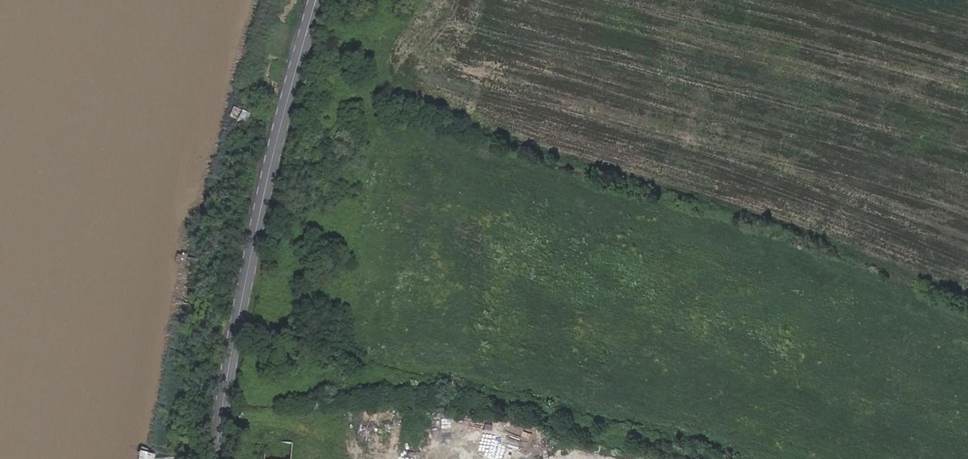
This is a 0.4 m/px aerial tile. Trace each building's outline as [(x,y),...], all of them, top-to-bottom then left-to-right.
[(228,117),(243,125),(249,116),(234,107),(228,117)]
